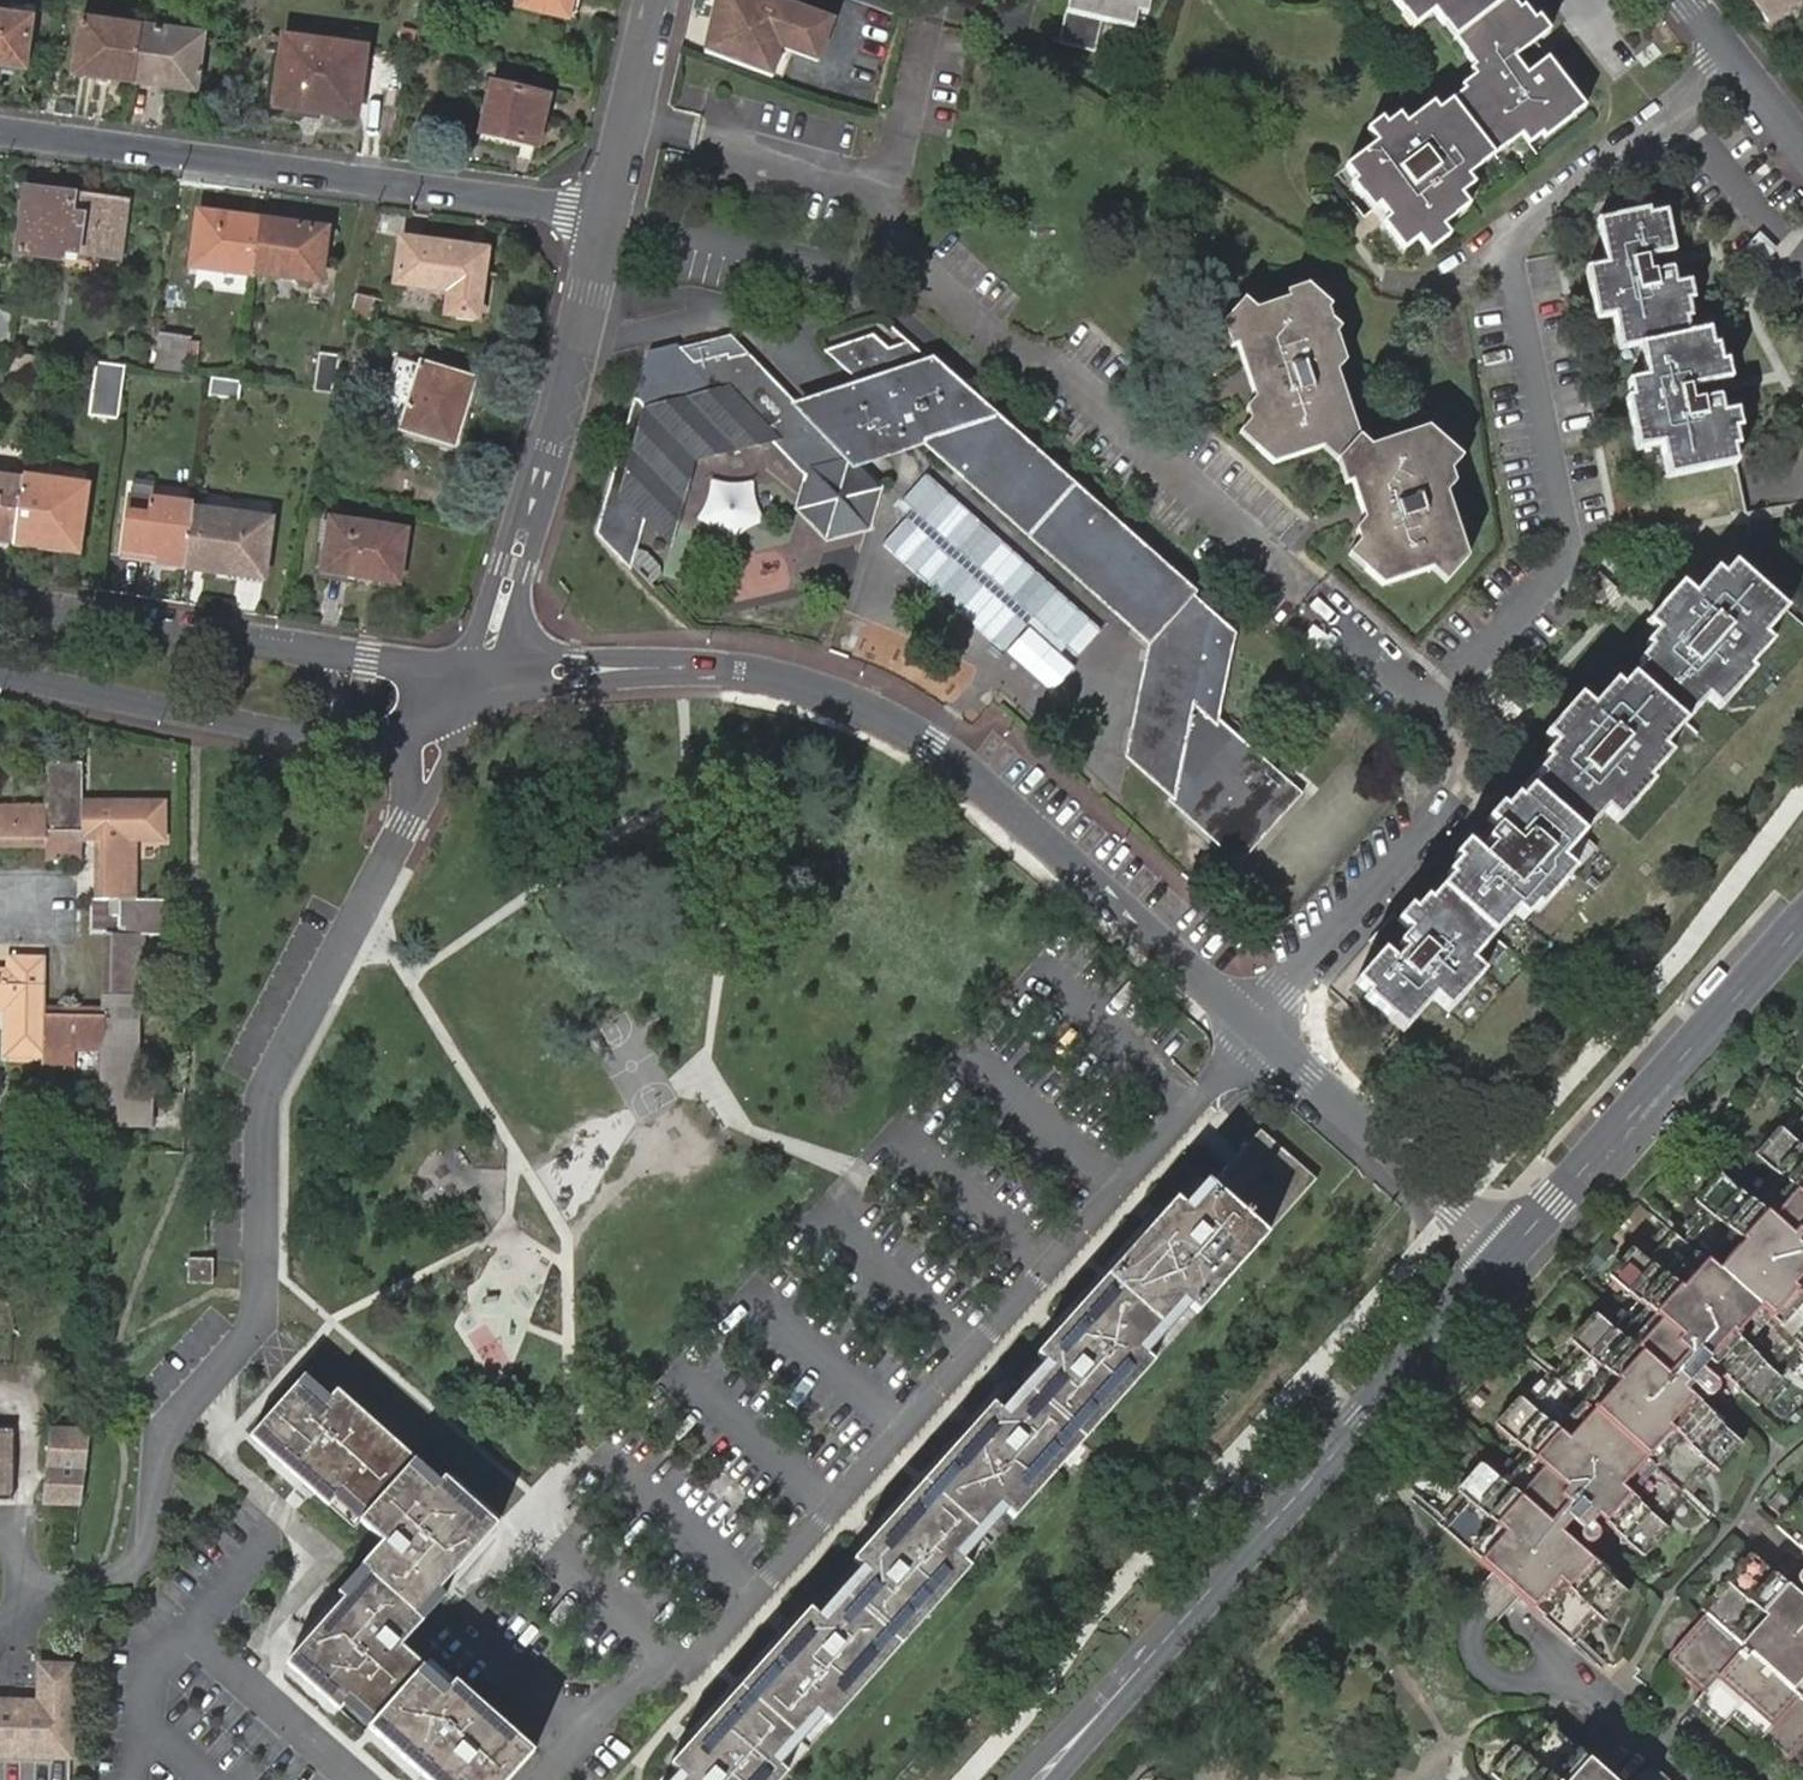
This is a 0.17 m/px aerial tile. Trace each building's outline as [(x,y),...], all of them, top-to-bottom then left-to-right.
[(567,0),(515,0),(514,6),(563,17),(567,0)] [(563,17),(575,20),(579,0),(567,0),(563,17)] [(835,18),(785,0),(718,0),(707,53),(774,79),(785,50),(818,62),(835,18)] [(1078,7),(1073,30),(1061,27),(1059,36),(1095,44),(1102,12),(1133,19),(1137,3),(1146,5),(1148,0),(1079,0),(1078,7)] [(1405,12),(1410,7),(1420,18),(1433,8),(1444,22),(1452,16),(1464,30),(1473,43),(1465,48),(1475,62),(1471,66),(1475,72),(1462,83),(1465,88),(1440,105),(1434,98),(1404,122),(1397,113),(1382,123),(1379,119),(1365,129),(1374,142),(1343,166),(1353,181),(1348,185),(1359,198),(1367,192),(1377,205),(1380,202),(1390,214),(1378,223),(1400,249),(1415,237),(1426,251),(1447,236),(1441,228),(1453,219),(1448,211),(1463,200),(1459,196),(1471,186),(1466,181),(1480,170),(1472,160),(1486,149),(1498,139),(1506,149),(1523,136),(1529,145),(1547,132),(1550,136),(1575,116),(1567,106),(1578,98),(1546,56),(1541,60),(1530,45),(1538,38),(1539,37),(1553,26),(1540,10),(1535,15),(1525,0),(1520,4),(1516,0),(1396,0),(1405,12)] [(1766,24),(1797,0),(1747,0),(1766,24)] [(1410,7),(1405,12),(1414,22),(1420,18),(1410,7)] [(20,68),(27,19),(0,16),(0,65),(20,68)] [(1452,16),(1444,22),(1455,36),(1464,30),(1452,16)] [(71,73),(130,82),(138,27),(79,19),(71,73)] [(199,35),(138,26),(138,27),(130,82),(193,91),(199,35)] [(1464,30),(1455,36),(1465,48),(1473,43),(1464,30)] [(1582,94),(1539,37),(1538,38),(1530,45),(1541,60),(1546,56),(1578,98),(1582,94)] [(363,49),(283,38),(273,106),(354,117),(363,49)] [(496,109),(490,134),(535,146),(547,97),(494,83),(488,107),(496,109)] [(1582,94),(1578,98),(1585,108),(1590,105),(1582,94)] [(1585,108),(1578,98),(1567,106),(1575,116),(1585,108)] [(481,132),(490,134),(496,109),(488,107),(481,132)] [(1493,159),(1506,149),(1498,139),(1486,149),(1493,159)] [(1480,170),(1493,159),(1486,149),(1472,160),(1480,170)] [(26,189),(24,199),(64,203),(65,194),(26,189)] [(1369,212),(1377,205),(1367,192),(1359,198),(1369,212)] [(64,203),(24,199),(17,256),(60,262),(61,250),(117,259),(124,202),(65,194),(64,203)] [(1468,208),(1463,200),(1448,211),(1453,219),(1468,208)] [(1369,212),(1378,223),(1390,214),(1380,202),(1377,205),(1369,212)] [(1673,457),(1675,472),(1736,460),(1733,443),(1736,442),(1733,425),(1739,424),(1736,406),(1725,407),(1723,395),(1718,392),(1715,377),(1730,375),(1727,358),(1720,359),(1716,340),(1711,341),(1709,326),(1689,330),(1686,316),(1691,314),(1688,298),(1693,296),(1690,278),(1677,280),(1674,267),(1670,265),(1668,249),(1676,248),(1669,209),(1650,212),(1649,205),(1600,215),(1609,263),(1589,266),(1598,317),(1609,315),(1614,314),(1617,331),(1627,329),(1630,345),(1640,343),(1652,341),(1655,356),(1643,358),(1646,376),(1627,378),(1631,395),(1628,395),(1634,430),(1644,429),(1647,444),(1659,442),(1662,459),(1673,457)] [(253,272),(257,238),(239,235),(241,218),(196,212),(189,267),(252,276),(253,272)] [(257,238),(260,220),(241,218),(239,235),(257,238)] [(279,223),(260,220),(257,238),(277,241),(279,223)] [(277,241),(257,238),(253,272),(319,281),(325,229),(279,223),(277,241)] [(391,286),(447,295),(443,317),(474,322),(485,255),(400,242),(391,286)] [(1296,296),(1311,291),(1306,286),(1294,290),(1296,296)] [(1288,299),(1296,296),(1294,290),(1286,293),(1288,299)] [(349,314),(369,319),(374,296),(355,291),(349,314)] [(1329,446),(1340,458),(1357,437),(1355,436),(1334,370),(1341,360),(1333,333),(1338,326),(1328,322),(1326,309),(1329,306),(1311,291),(1296,296),(1288,299),(1264,306),(1256,309),(1242,300),(1228,320),(1236,348),(1241,367),(1250,365),(1254,382),(1245,384),(1249,401),(1247,403),(1251,416),(1241,427),(1252,436),(1256,445),(1252,449),(1270,466),(1319,450),(1329,446)] [(0,308),(0,348),(7,349),(12,309),(0,308)] [(1236,348),(1228,320),(1221,326),(1228,349),(1236,348)] [(1627,329),(1617,331),(1619,346),(1630,345),(1627,329)] [(185,335),(156,331),(151,368),(180,372),(185,335)] [(651,359),(601,530),(635,537),(641,516),(667,539),(668,539),(691,460),(771,437),(816,475),(805,504),(843,507),(882,505),(889,482),(863,459),(921,443),(984,499),(1077,493),(906,339),(883,347),(869,334),(819,351),(858,386),(801,405),(728,337),(651,359)] [(1652,341),(1640,343),(1643,358),(1655,356),(1652,341)] [(314,390),(331,393),(340,356),(319,353),(314,390)] [(380,410),(455,433),(471,382),(397,358),(380,410)] [(86,416),(117,421),(125,365),(94,360),(86,416)] [(1241,367),(1245,384),(1254,382),(1250,365),(1241,367)] [(239,400),(242,381),(238,380),(212,377),(209,396),(239,400)] [(451,447),(455,433),(380,410),(374,429),(402,437),(404,432),(451,447)] [(1235,434),(1252,449),(1256,445),(1252,436),(1241,427),(1235,434)] [(1365,569),(1381,584),(1428,571),(1435,569),(1449,579),(1467,562),(1445,492),(1452,483),(1448,472),(1454,464),(1446,459),(1439,449),(1445,444),(1425,428),(1371,444),(1370,443),(1365,445),(1357,437),(1340,458),(1346,480),(1350,479),(1357,504),(1361,503),(1366,519),(1358,523),(1354,528),(1358,540),(1355,543),(1353,545),(1362,553),(1367,566),(1365,569)] [(1635,447),(1647,444),(1644,429),(1634,430),(1631,430),(1635,447)] [(1446,459),(1454,464),(1460,455),(1445,444),(1439,449),(1446,459)] [(1329,446),(1319,450),(1334,464),(1341,487),(1347,485),(1346,480),(1340,458),(1329,446)] [(1665,475),(1675,472),(1673,457),(1662,459),(1665,475)] [(766,482),(715,473),(707,521),(758,529),(766,482)] [(14,540),(22,479),(0,476),(0,538),(14,540)] [(22,479),(14,540),(76,549),(84,487),(22,479)] [(1122,758),(1196,824),(1233,742),(1214,726),(1232,633),(1077,493),(984,499),(1147,643),(1122,758)] [(160,565),(186,569),(194,510),(195,505),(132,496),(124,557),(147,560),(148,552),(161,555),(160,563),(160,565)] [(1353,504),(1358,523),(1366,519),(1361,503),(1357,504),(1353,504)] [(877,520),(882,505),(843,507),(805,504),(839,528),(877,520)] [(194,510),(186,569),(264,580),(272,520),(194,510)] [(404,533),(329,521),(321,572),(395,584),(404,533)] [(635,537),(601,530),(600,536),(627,564),(635,537)] [(1346,552),(1365,569),(1367,566),(1362,553),(1353,545),(1346,552)] [(147,560),(160,563),(161,555),(148,552),(147,560)] [(1390,914),(1377,930),(1389,941),(1394,945),(1386,956),(1381,951),(1354,980),(1365,991),(1363,995),(1389,1019),(1395,1009),(1409,1022),(1431,998),(1438,1004),(1451,989),(1456,995),(1459,996),(1483,970),(1480,968),(1471,960),(1482,948),(1472,939),(1483,927),(1495,913),(1505,922),(1516,911),(1524,918),(1535,907),(1539,911),(1561,886),(1557,883),(1553,879),(1565,864),(1560,859),(1570,847),(1562,840),(1573,825),(1581,833),(1602,809),(1618,823),(1629,809),(1652,783),(1648,779),(1670,754),(1663,747),(1674,735),(1665,725),(1675,714),(1687,702),(1696,710),(1707,697),(1712,702),(1723,689),(1726,692),(1730,696),(1753,669),(1749,666),(1771,644),(1764,637),(1776,624),(1767,616),(1779,603),(1731,561),(1719,573),(1713,568),(1690,594),(1679,585),(1657,608),(1667,617),(1644,643),(1649,647),(1638,660),(1641,662),(1620,687),(1612,680),(1589,706),(1575,693),(1573,695),(1575,699),(1555,721),(1564,728),(1550,744),(1547,747),(1542,753),(1546,757),(1542,762),(1536,769),(1540,772),(1536,777),(1513,803),(1509,800),(1496,814),(1491,810),(1483,818),(1492,825),(1489,830),(1479,842),(1472,849),(1464,840),(1459,845),(1450,856),(1454,859),(1443,872),(1447,876),(1424,901),(1420,898),(1410,909),(1406,905),(1394,918),(1390,914)] [(1435,569),(1428,571),(1443,586),(1449,579),(1435,569)] [(1788,610),(1779,603),(1767,616),(1776,624),(1788,610)] [(1651,628),(1662,617),(1655,611),(1645,622),(1651,628)] [(1718,709),(1730,696),(1726,692),(1723,689),(1712,702),(1718,709)] [(1685,722),(1696,710),(1687,702),(1675,714),(1685,722)] [(1674,735),(1685,722),(1675,714),(1665,725),(1674,735)] [(1542,736),(1550,744),(1564,728),(1555,721),(1542,736)] [(1233,742),(1196,824),(1240,864),(1298,799),(1233,742)] [(45,843),(45,859),(81,858),(82,838),(97,838),(96,898),(90,898),(88,934),(103,935),(102,1010),(43,1009),(45,955),(6,955),(5,972),(0,972),(0,1006),(5,1006),(5,1053),(43,1053),(42,1043),(102,1044),(101,1091),(106,1090),(106,1127),(153,1129),(153,1091),(141,1091),(142,1038),(143,935),(170,935),(170,900),(131,898),(132,839),(161,839),(163,802),(83,802),(84,763),(46,763),(46,810),(0,808),(0,843),(45,843)] [(1570,847),(1581,833),(1573,825),(1562,840),(1570,847)] [(1557,883),(1570,869),(1565,864),(1553,879),(1557,883)] [(1557,883),(1561,886),(1574,872),(1570,869),(1557,883)] [(1483,927),(1493,936),(1505,922),(1495,913),(1483,927)] [(1472,939),(1482,948),(1493,936),(1483,927),(1472,939)] [(1394,945),(1389,941),(1381,951),(1386,956),(1394,945)] [(1451,989),(1438,1004),(1448,1013),(1460,998),(1459,996),(1456,995),(1451,989)] [(1395,1009),(1389,1019),(1402,1030),(1409,1022),(1395,1009)] [(1802,1101),(1802,1090),(1785,1075),(1779,1081),(1802,1101)] [(1663,1221),(1639,1249),(1631,1243),(1605,1272),(1620,1285),(1621,1293),(1627,1290),(1635,1298),(1611,1325),(1593,1309),(1568,1338),(1577,1345),(1557,1368),(1551,1376),(1547,1372),(1525,1398),(1519,1393),(1494,1423),(1510,1436),(1509,1444),(1518,1443),(1524,1449),(1501,1476),(1482,1459),(1457,1488),(1461,1492),(1442,1514),(1436,1520),(1435,1522),(1488,1568),(1516,1591),(1571,1639),(1572,1636),(1578,1630),(1596,1609),(1601,1613),(1626,1584),(1610,1571),(1610,1563),(1604,1563),(1580,1544),(1603,1517),(1612,1524),(1612,1530),(1618,1529),(1634,1542),(1659,1513),(1654,1509),(1675,1484),(1681,1477),(1702,1451),(1707,1456),(1732,1426),(1680,1383),(1688,1374),(1690,1375),(1691,1377),(1695,1377),(1698,1377),(1700,1375),(1702,1373),(1703,1375),(1706,1377),(1708,1378),(1712,1379),(1715,1378),(1718,1376),(1720,1374),(1720,1371),(1719,1369),(1742,1389),(1767,1359),(1763,1355),(1780,1333),(1787,1326),(1799,1336),(1802,1331),(1802,1105),(1784,1127),(1776,1120),(1752,1148),(1771,1165),(1747,1192),(1740,1187),(1739,1179),(1733,1180),(1717,1166),(1691,1196),(1699,1203),(1681,1223),(1675,1230),(1663,1221)] [(1061,1467),(1053,1459),(1097,1408),(1106,1416),(1316,1179),(1260,1129),(1210,1185),(1196,1173),(1036,1354),(1043,1362),(999,1411),(991,1404),(853,1559),(862,1566),(816,1617),(807,1609),(655,1779),(780,1779),(878,1672),(870,1665),(914,1615),(921,1622),(1061,1467)] [(1647,1207),(1663,1221),(1675,1230),(1681,1223),(1653,1199),(1647,1207)] [(189,1280),(214,1281),(214,1256),(191,1256),(189,1280)] [(1799,1336),(1787,1326),(1780,1333),(1802,1352),(1802,1340),(1799,1336)] [(1551,1376),(1557,1368),(1532,1346),(1527,1354),(1547,1372),(1551,1376)] [(334,1593),(342,1600),(286,1664),(340,1712),(344,1707),(429,1779),(509,1779),(535,1749),(457,1681),(450,1691),(402,1648),(448,1595),(441,1588),(498,1523),(444,1477),(440,1481),(310,1368),(251,1437),(328,1503),(334,1497),(382,1540),(334,1593)] [(85,1506),(89,1430),(49,1428),(46,1504),(85,1506)] [(7,1506),(9,1430),(0,1429),(0,1505),(7,1506)] [(1768,1512),(1796,1535),(1790,1543),(1789,1542),(1787,1540),(1784,1538),(1781,1536),(1778,1535),(1775,1537),(1772,1538),(1770,1542),(1770,1545),(1772,1548),(1775,1552),(1777,1554),(1779,1556),(1772,1564),(1745,1538),(1689,1601),(1703,1612),(1665,1656),(1780,1760),(1802,1733),(1802,1470),(1768,1512)] [(1436,1520),(1442,1514),(1414,1489),(1409,1496),(1436,1520)] [(1604,1653),(1578,1630),(1572,1636),(1599,1660),(1604,1653)] [(80,1760),(82,1661),(39,1660),(37,1697),(0,1696),(0,1758),(80,1760)] [(1547,1726),(1524,1753),(1519,1748),(1495,1777),(1499,1779),(1607,1779),(1547,1726)]
